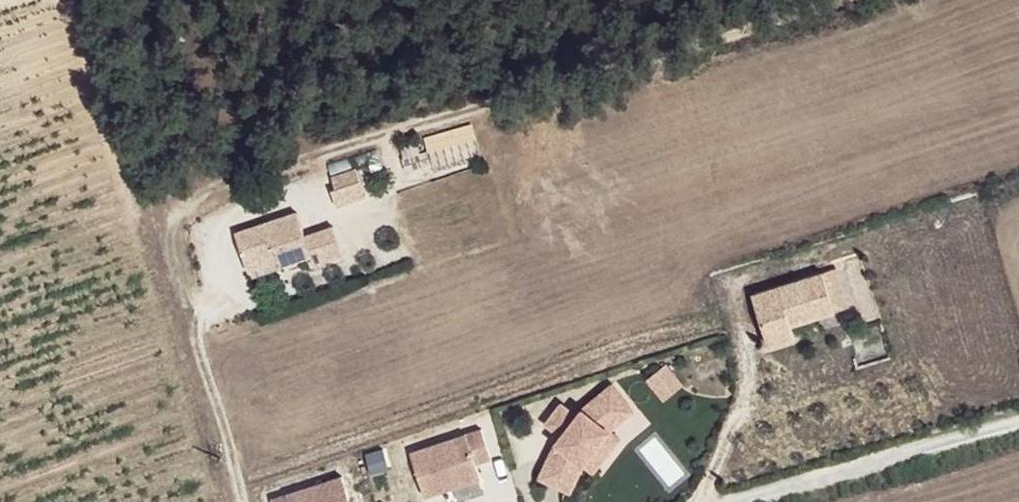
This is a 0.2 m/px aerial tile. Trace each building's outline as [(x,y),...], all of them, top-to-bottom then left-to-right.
[(328,174),(339,204),(366,195),(355,164),(328,174)] [(309,217),(247,234),(256,265),(287,257),(289,265),(290,270),(320,261),(323,271),(353,263),(344,234),(315,242),(309,217)] [(287,257),(256,265),(259,277),(290,270),(289,265),(287,257)] [(835,266),(753,303),(777,354),(810,340),(807,325),(854,306),(835,266)] [(662,400),(683,385),(666,363),(646,378),(662,400)] [(562,441),(544,475),(574,491),(588,464),(616,431),(640,412),(620,385),(589,409),(562,441)] [(489,432),(417,453),(431,497),(449,492),(487,480),(483,465),(498,460),(489,432)] [(285,490),(289,501),(354,501),(346,472),(285,490)] [(449,492),(451,501),(464,501),(491,494),(487,480),(449,492)]
